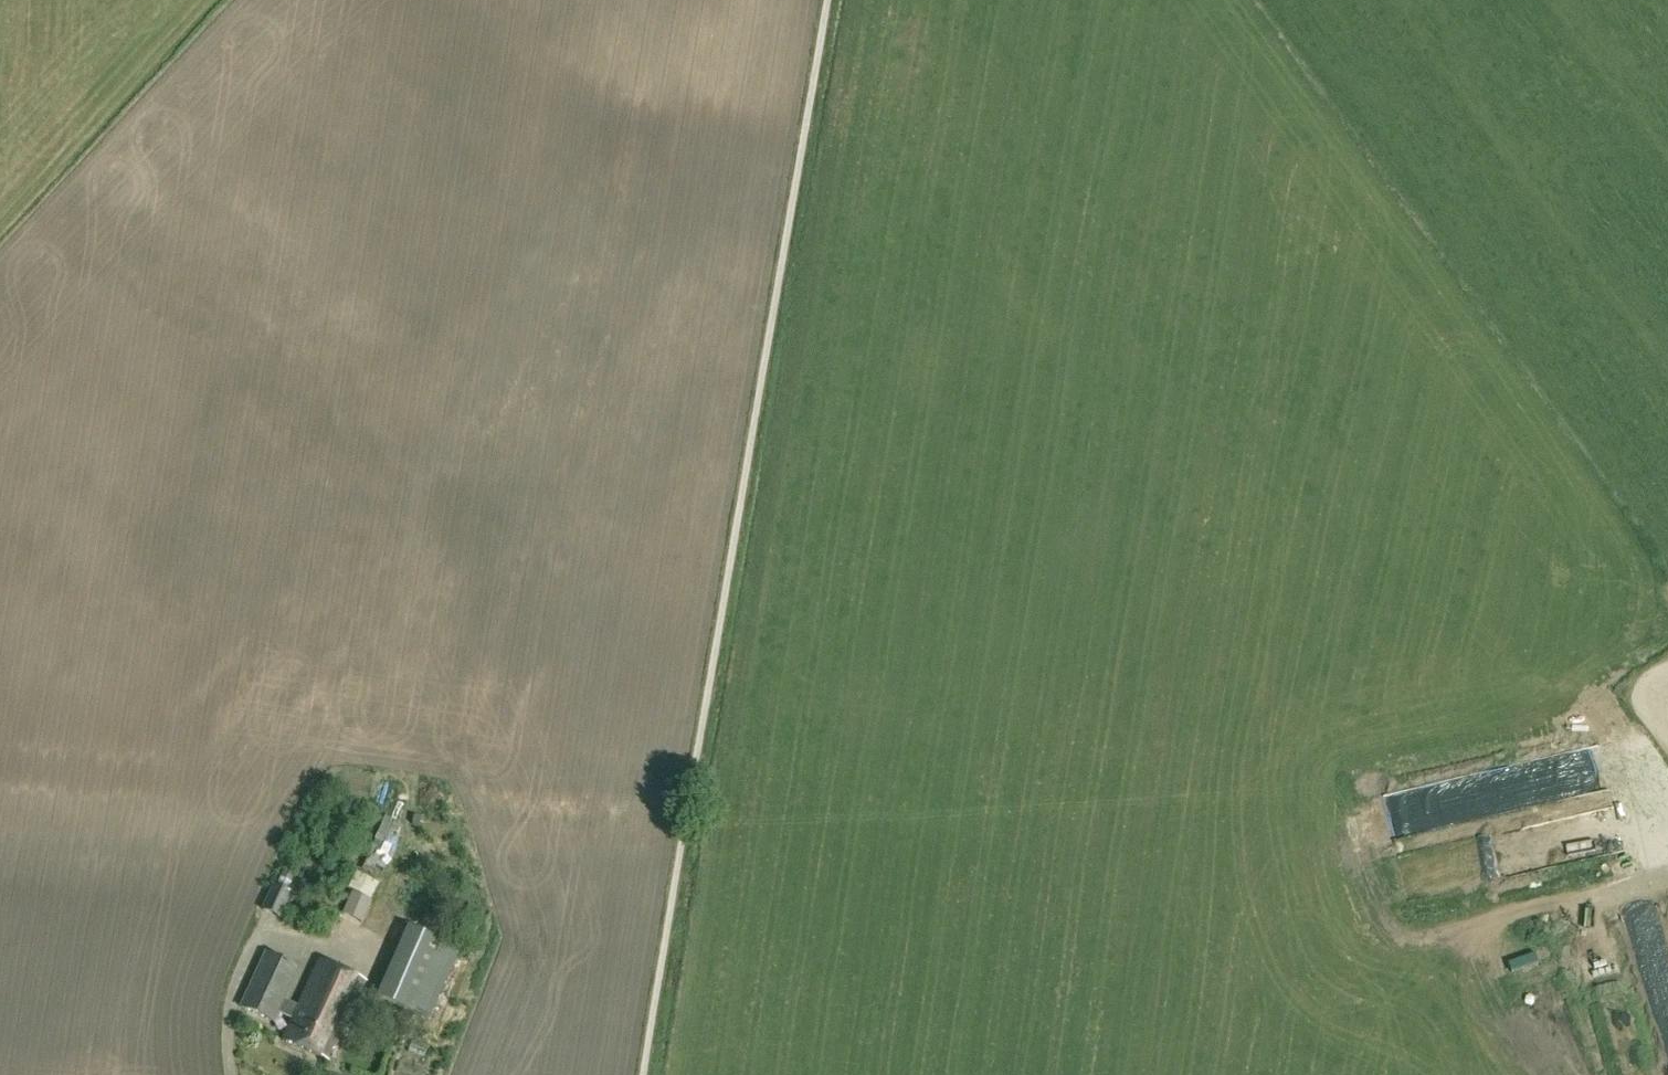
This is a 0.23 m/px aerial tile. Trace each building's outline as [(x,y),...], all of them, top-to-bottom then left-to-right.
[(386,843),(375,864),(389,871),(400,850),(386,843)] [(262,911),(279,919),(291,893),(274,885),(262,911)] [(431,1021),(461,950),(409,928),(379,998),(431,1021)] [(279,1009),(287,1013),(291,1006),(282,1002),(297,969),(267,955),(243,1010),(273,1023),(279,1009)] [(299,1009),(291,1006),(287,1013),(296,1016),(285,1042),(331,1062),(366,982),(320,962),(299,1009)]
